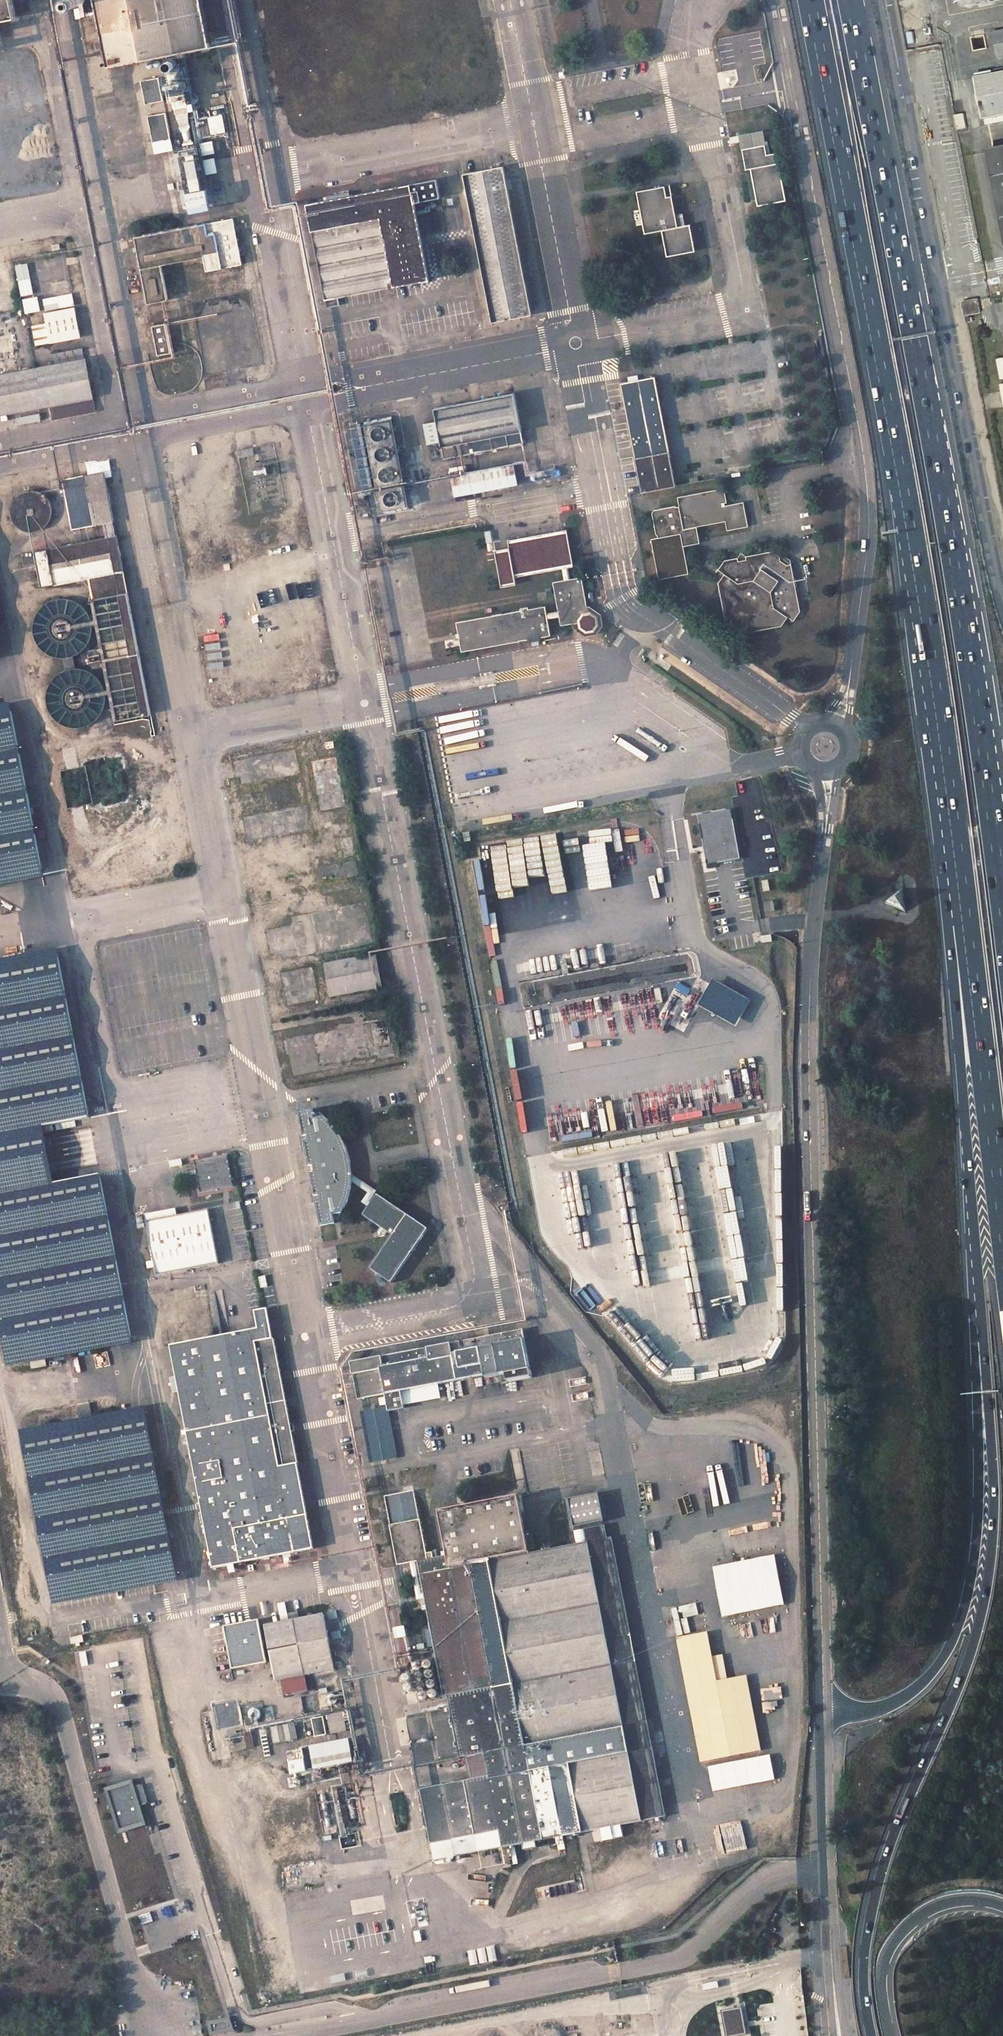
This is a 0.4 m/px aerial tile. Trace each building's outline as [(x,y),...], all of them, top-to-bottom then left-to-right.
[(19,16),(16,0),(0,0),(0,20),(19,16)] [(108,63),(152,54),(193,47),(209,44),(200,0),(95,0),(108,63)] [(991,36),(995,62),(1002,61),(1002,34),(991,36)] [(193,47),(152,54),(156,74),(161,98),(163,110),(170,147),(181,206),(221,199),(209,133),(206,115),(193,47)] [(156,74),(138,77),(143,101),(161,98),(156,74)] [(1002,117),(1002,76),(974,82),(982,122),(1002,117)] [(163,110),(145,114),(152,150),(170,147),(163,110)] [(220,113),(206,115),(209,133),(223,130),(220,113)] [(747,154),(769,151),(766,136),(744,140),(747,154)] [(757,173),(763,210),(791,205),(782,156),(771,159),(769,151),(747,154),(751,175),(757,173)] [(1002,228),(1002,151),(989,154),(1002,228)] [(469,174),(498,322),(535,314),(506,166),(469,174)] [(409,185),(307,205),(325,299),(327,309),(341,306),(339,296),(428,279),(409,185)] [(667,189),(638,195),(648,236),(664,233),(670,259),(698,254),(692,228),(681,230),(676,199),(669,200),(667,189)] [(233,216),(135,234),(148,303),(169,299),(161,260),(203,253),(206,269),(242,261),(233,216)] [(967,318),(986,314),(982,299),(965,302),(967,318)] [(76,302),(45,308),(52,339),(82,332),(76,302)] [(153,325),(157,353),(171,351),(167,323),(153,325)] [(94,393),(86,353),(0,370),(0,412),(94,393)] [(175,361),(173,362),(172,363),(171,365),(171,367),(172,369),(174,370),(176,371),(178,371),(180,370),(181,368),(182,366),(182,364),(181,362),(179,361),(177,360),(175,361)] [(626,386),(639,455),(669,449),(657,380),(626,386)] [(450,458),(529,442),(519,393),(440,407),(450,458)] [(358,425),(370,492),(382,489),(386,509),(414,504),(399,416),(371,422),(358,425)] [(254,447),(237,451),(238,456),(255,453),(254,447)] [(646,494),(676,489),(669,449),(639,455),(646,494)] [(517,467),(479,474),(472,477),(471,471),(454,473),(458,498),(482,492),(521,486),(517,467)] [(73,533),(106,526),(110,542),(118,541),(105,476),(64,484),(73,533)] [(726,489),(678,498),(680,510),(660,514),(664,537),(652,539),(660,579),(690,573),(685,546),(695,545),(701,537),(699,527),(727,523),(730,531),(750,527),(746,502),(724,507),(723,503),(729,502),(726,489)] [(28,494),(23,495),(21,496),(17,498),(13,502),(12,504),(9,508),(8,513),(7,518),(8,520),(9,525),(11,529),(15,533),(16,535),(21,537),(23,538),(28,539),(33,539),(37,538),(41,536),(45,533),(48,530),(50,526),(52,522),(52,517),(52,513),(51,509),(49,505),(46,501),(43,498),(39,496),(33,494),(28,494)] [(517,579),(563,570),(570,568),(575,567),(569,532),(510,543),(512,549),(496,552),(504,588),(518,586),(517,579)] [(110,542),(39,558),(45,591),(91,581),(124,574),(118,541),(110,542)] [(720,580),(729,625),(744,635),(783,628),(788,617),(797,623),(802,614),(792,566),(788,567),(781,561),(781,558),(773,553),(725,563),(721,569),(725,574),(720,580)] [(25,573),(36,569),(34,559),(23,560),(25,573)] [(563,570),(566,583),(573,581),(570,568),(563,570)] [(96,632),(98,632),(101,647),(92,649),(96,669),(105,667),(115,719),(151,713),(134,622),(133,622),(124,574),(91,581),(95,603),(90,604),(96,632)] [(554,586),(560,611),(561,619),(563,628),(575,625),(575,623),(579,621),(579,629),(582,628),(588,633),(596,632),(600,626),(598,618),(593,616),(592,611),(583,613),(581,608),(589,607),(584,578),(573,581),(566,583),(554,586)] [(59,600),(53,601),(48,604),(44,608),(40,613),(37,618),(36,624),(35,629),(36,635),(38,641),(40,644),(41,645),(43,649),(47,652),(50,655),(55,657),(59,658),(64,659),(68,659),(73,658),(77,656),(82,654),(85,651),(88,648),(91,644),(93,639),(94,635),(94,632),(95,630),(94,624),(93,618),(90,613),(86,608),(82,604),(77,601),(71,600),(65,599),(59,600)] [(463,654),(529,640),(530,644),(544,641),(543,639),(552,636),(549,621),(547,614),(546,607),(530,610),(530,609),(521,610),(521,612),(458,625),(463,654)] [(560,611),(547,614),(549,621),(561,619),(560,611)] [(97,720),(101,716),(102,714),(105,708),(107,703),(107,697),(107,692),(105,686),(102,681),(99,677),(94,673),(89,671),(84,669),(78,669),(73,669),(66,671),(61,674),(56,679),(54,681),(52,684),(50,690),(49,696),(50,703),(51,709),(55,715),(59,720),(62,722),(67,725),(74,726),(77,727),(83,726),(86,725),(92,723),(97,720)] [(0,705),(0,885),(45,877),(11,703),(0,705)] [(420,801),(412,803),(415,819),(423,817),(420,801)] [(620,824),(603,828),(602,824),(590,827),(595,854),(607,852),(606,846),(625,843),(620,824)] [(595,854),(590,827),(571,831),(572,833),(555,836),(558,856),(576,852),(577,858),(595,854)] [(698,834),(703,851),(697,853),(700,867),(725,862),(722,846),(720,847),(717,830),(698,834)] [(476,884),(489,883),(485,861),(473,863),(476,884)] [(778,903),(768,904),(769,913),(779,911),(778,903)] [(588,984),(583,960),(585,960),(583,945),(553,950),(558,977),(566,976),(567,988),(588,984)] [(0,960),(0,1139),(31,1133),(92,1122),(59,948),(0,960)] [(377,953),(326,963),(332,996),(383,987),(377,953)] [(746,999),(744,985),(742,985),(739,967),(719,971),(723,990),(719,990),(722,1004),(746,999)] [(730,1018),(733,1037),(752,1034),(747,1014),(749,1014),(746,999),(722,1004),(724,1019),(730,1018)] [(512,1009),(504,1015),(507,1019),(515,1014),(512,1009)] [(612,1104),(607,1076),(577,1082),(577,1085),(579,1084),(583,1109),(590,1107),(592,1118),(612,1114),(610,1103),(612,1104)] [(318,1106),(303,1109),(308,1134),(313,1133),(314,1139),(309,1140),(313,1164),(318,1163),(319,1169),(315,1169),(319,1194),(324,1193),(325,1199),(320,1199),(325,1224),(340,1221),(338,1212),(348,1210),(351,1204),(354,1196),(356,1188),(357,1181),(357,1179),(357,1178),(357,1177),(357,1176),(357,1175),(357,1166),(356,1160),(354,1153),(352,1146),(350,1141),(347,1134),(339,1124),(334,1118),(329,1113),(319,1115),(318,1106)] [(31,1133),(0,1139),(0,1187),(40,1180),(31,1133)] [(657,1183),(684,1178),(683,1172),(692,1170),(688,1150),(665,1155),(665,1153),(649,1157),(655,1187),(658,1186),(657,1183)] [(228,1155),(197,1161),(203,1193),(235,1187),(228,1155)] [(636,1161),(612,1165),(615,1183),(625,1181),(626,1189),(654,1184),(654,1187),(655,1187),(649,1157),(637,1159),(636,1161)] [(0,1187),(0,1319),(9,1366),(134,1342),(101,1168),(40,1180),(0,1187)] [(429,1227),(379,1192),(373,1201),(371,1200),(378,1189),(357,1175),(357,1176),(357,1177),(357,1178),(357,1179),(357,1181),(371,1190),(365,1200),(371,1204),(365,1213),(395,1233),(372,1267),(393,1281),(429,1227)] [(220,1264),(210,1210),(148,1222),(159,1275),(220,1264)] [(681,1241),(689,1281),(716,1276),(709,1235),(681,1241)] [(268,1308),(256,1310),(259,1325),(253,1326),(254,1330),(280,1467),(298,1464),(268,1308)] [(724,1363),(720,1342),(720,1340),(717,1323),(690,1328),(693,1346),(694,1346),(698,1368),(724,1363)] [(524,1327),(351,1360),(358,1397),(386,1392),(388,1404),(389,1410),(405,1406),(402,1389),(485,1373),(486,1375),(501,1373),(502,1381),(533,1375),(524,1327)] [(254,1330),(172,1345),(215,1567),(315,1548),(298,1464),(280,1467),(254,1330)] [(79,1415),(91,1413),(89,1403),(77,1405),(79,1415)] [(388,1404),(363,1409),(373,1461),(398,1456),(389,1410),(388,1404)] [(147,1406),(21,1430),(55,1605),(180,1581),(147,1406)] [(384,1497),(397,1565),(417,1561),(428,1559),(414,1491),(384,1497)] [(576,1549),(575,1544),(528,1553),(517,1495),(439,1510),(447,1556),(428,1559),(417,1561),(444,1697),(447,1696),(450,1709),(407,1717),(417,1767),(485,1754),(490,1777),(420,1790),(431,1844),(500,1831),(503,1847),(664,1815),(663,1807),(660,1807),(652,1769),(633,1774),(589,1547),(576,1549)] [(605,1525),(600,1498),(571,1504),(576,1531),(605,1525)] [(589,1547),(609,1543),(607,1529),(586,1533),(589,1547)] [(666,1806),(614,1542),(609,1543),(589,1547),(633,1774),(652,1769),(660,1807),(663,1807),(666,1806)] [(722,1616),(784,1604),(775,1554),(713,1565),(722,1616)] [(326,1613),(266,1624),(277,1679),(336,1668),(326,1613)] [(260,1619),(226,1626),(234,1668),(269,1662),(260,1619)] [(679,1643),(704,1765),(763,1754),(749,1680),(719,1685),(710,1637),(679,1643)] [(426,1657),(404,1661),(412,1703),(434,1698),(426,1657)] [(784,1697),(783,1680),(762,1682),(764,1699),(784,1697)] [(339,1692),(329,1694),(331,1705),(341,1703),(339,1692)] [(237,1700),(214,1704),(217,1728),(240,1724),(237,1700)] [(264,1701),(241,1705),(245,1725),(267,1720),(264,1701)] [(325,1716),(305,1720),(308,1737),(319,1735),(317,1727),(327,1725),(325,1716)] [(300,1739),(297,1722),(274,1726),(277,1743),(300,1739)] [(247,1733),(250,1748),(257,1746),(254,1731),(247,1733)] [(350,1739),(313,1746),(317,1769),(354,1761),(354,1760),(368,1757),(366,1747),(352,1750),(350,1739)] [(290,1773),(307,1770),(304,1757),(288,1760),(290,1773)] [(112,1784),(102,1787),(118,1832),(148,1823),(141,1802),(148,1800),(143,1784),(134,1786),(132,1778),(112,1784)] [(358,1782),(338,1786),(346,1829),(367,1825),(358,1782)] [(331,1791),(317,1794),(324,1834),(339,1832),(331,1791)] [(500,1831),(431,1844),(434,1860),(503,1847),(500,1831)] [(746,2034),(743,2006),(722,2009),(725,2035),(728,2035),(746,2034)]
